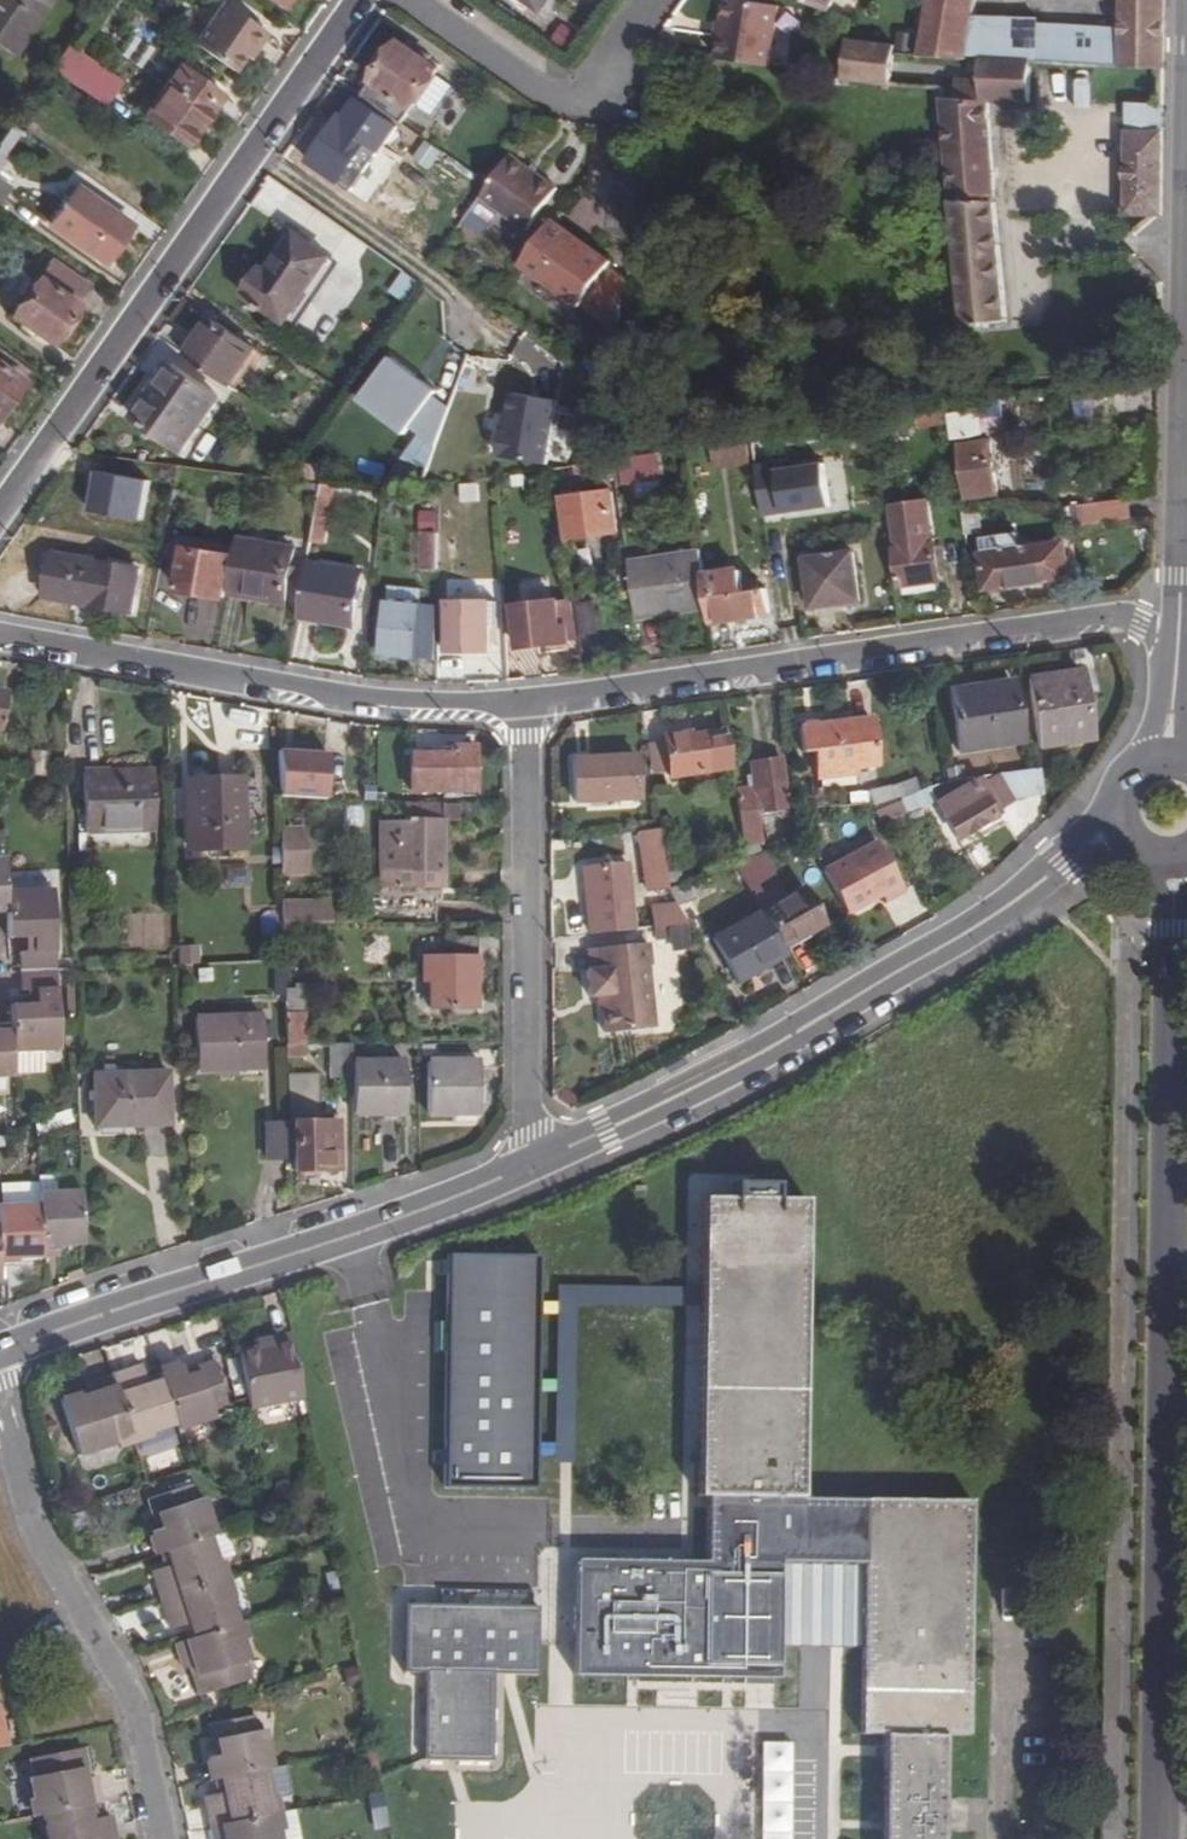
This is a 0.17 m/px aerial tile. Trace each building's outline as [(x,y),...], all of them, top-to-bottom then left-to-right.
[(11,55),(51,0),(0,0),(0,47),(11,55)] [(539,10),(546,0),(524,0),(539,10)] [(717,57),(769,64),(778,4),(748,0),(725,0),(717,57)] [(835,0),(801,0),(830,11),(835,0)] [(970,61),(974,20),(976,0),(929,0),(920,58),(970,61)] [(1122,68),(1164,71),(1165,0),(1123,0),(1122,39),(1122,68)] [(201,51),(232,73),(263,31),(225,3),(194,46),(201,51)] [(974,20),(970,61),(985,62),(1031,64),(1122,68),(1122,39),(1041,35),(1037,22),(974,20)] [(154,71),(165,51),(122,27),(111,47),(154,71)] [(844,80),(893,87),(896,57),(898,46),(849,40),(845,74),(844,80)] [(362,96),(403,125),(421,100),(438,76),(441,71),(402,42),(362,96)] [(50,70),(99,104),(112,84),(93,69),(87,79),(71,68),(74,63),(65,56),(69,51),(65,49),(50,70)] [(71,68),(87,79),(93,69),(69,51),(65,56),(74,63),(71,68)] [(946,104),(966,326),(1009,323),(989,104),(1030,105),(1031,64),(985,62),(984,81),(943,79),(946,104)] [(145,115),(187,146),(221,95),(180,66),(145,115)] [(438,76),(421,100),(438,112),(455,88),(438,76)] [(311,160),(352,191),(398,127),(360,101),(347,118),(344,116),(311,160)] [(1125,217),(1162,217),(1163,104),(1127,103),(1125,217)] [(16,141),(6,134),(0,142),(0,164),(16,141)] [(527,231),(556,189),(510,156),(490,186),(465,220),(484,234),(500,212),(527,231)] [(69,237),(106,263),(132,226),(76,188),(69,198),(88,212),(69,237)] [(50,224),(69,237),(88,212),(69,198),(50,224)] [(626,280),(608,267),(612,262),(590,247),(587,251),(572,240),(575,236),(553,220),(533,248),(520,266),(579,308),(581,307),(618,332),(626,280)] [(246,297),(296,330),(311,309),(301,302),(330,260),(297,236),(272,272),(266,268),(246,297)] [(575,236),(572,240),(587,251),(590,247),(575,236)] [(12,316),(50,344),(76,307),(75,306),(88,287),(51,260),(12,316)] [(474,293),(484,300),(494,285),(485,278),(474,293)] [(187,356),(229,386),(254,349),(213,320),(187,356)] [(360,400),(407,434),(411,427),(436,448),(449,408),(434,396),(438,390),(391,357),(360,400)] [(134,417),(185,453),(220,401),(172,364),(134,417)] [(23,384),(0,366),(0,416),(23,384)] [(546,471),(560,378),(516,371),(497,478),(546,471)] [(953,439),(983,436),(979,409),(974,409),(949,413),(953,439)] [(969,499),(999,495),(992,441),(989,441),(962,445),(969,499)] [(713,465),(747,460),(744,443),(711,447),(713,465)] [(898,452),(900,467),(912,465),(911,451),(898,452)] [(618,476),(620,492),(659,487),(655,463),(622,468),(621,460),(615,461),(618,476)] [(580,482),(618,476),(615,461),(595,464),(578,467),(580,482)] [(763,518),(830,508),(824,465),(776,472),(777,482),(758,485),(763,518)] [(92,513),(144,521),(150,482),(99,473),(92,513)] [(298,500),(319,503),(322,485),(301,482),(298,500)] [(312,546),(327,548),(330,530),(336,531),(338,523),(343,524),(348,489),(322,485),(319,503),(312,546)] [(451,500),(460,500),(459,491),(450,492),(451,500)] [(460,506),(472,505),(470,491),(459,491),(460,500),(460,506)] [(564,500),(569,540),(615,534),(611,494),(564,500)] [(903,583),(943,577),(932,502),(892,508),(903,583)] [(1073,509),(1076,529),(1130,522),(1127,502),(1073,509)] [(235,546),(178,536),(172,569),(180,571),(184,549),(232,558),(235,546)] [(423,573),(440,574),(442,538),(423,538),(423,573)] [(987,591),(1071,578),(1065,542),(999,552),(997,540),(982,543),(984,554),(981,554),(987,591)] [(231,594),(285,604),(294,553),(240,543),(231,594)] [(177,591),(225,600),(232,558),(184,549),(180,571),(177,591)] [(672,615),(711,609),(706,578),(702,551),(630,562),(639,620),(658,618),(656,608),(671,606),(672,615)] [(79,562),(48,556),(41,598),(127,613),(129,601),(135,570),(79,560),(79,562)] [(806,563),(813,610),(859,603),(852,556),(806,563)] [(299,622),(349,631),(359,580),(308,571),(299,622)] [(713,624),(774,615),(770,591),(748,595),(745,573),(706,578),(711,609),(713,624)] [(583,634),(601,632),(597,598),(580,600),(583,634)] [(447,652),(492,653),(493,622),(493,603),(448,602),(447,652)] [(516,607),(520,650),(538,649),(550,647),(570,645),(569,629),(561,630),(559,603),(516,607)] [(658,618),(672,615),(671,606),(656,608),(658,618)] [(382,661),(416,663),(421,611),(387,608),(382,661)] [(539,657),(550,656),(550,647),(538,649),(539,657)] [(1030,681),(1039,748),(1094,741),(1085,673),(1030,681)] [(952,688),(959,745),(1020,737),(1012,680),(952,688)] [(821,776),(879,767),(872,721),(800,731),(804,755),(818,753),(821,776)] [(664,739),(669,777),(733,768),(729,740),(691,746),(689,736),(664,739)] [(409,791),(476,791),(476,745),(450,745),(449,753),(410,753),(409,791)] [(278,752),(276,797),(328,799),(330,754),(278,752)] [(571,758),(573,802),(641,800),(639,756),(571,758)] [(737,792),(745,847),(764,844),(761,825),(789,821),(780,760),(750,764),(754,790),(737,792)] [(83,779),(85,836),(156,834),(154,777),(83,779)] [(932,790),(957,839),(1001,815),(997,809),(1013,801),(1001,778),(945,786),(941,786),(932,790)] [(190,854),(244,853),(243,784),(189,784),(190,854)] [(876,811),(885,827),(905,819),(899,803),(876,811)] [(442,809),(442,807),(403,808),(404,824),(379,824),(380,891),(442,891),(442,823),(442,809)] [(323,826),(360,828),(361,811),(324,809),(323,826)] [(456,823),(456,809),(442,809),(442,823),(456,823)] [(281,876),(301,876),(301,831),(281,831),(281,876)] [(645,869),(665,867),(660,836),(639,840),(645,869)] [(876,842),(823,871),(847,913),(882,894),(886,901),(903,891),(876,842)] [(632,934),(626,866),(583,870),(590,938),(632,934)] [(649,895),(669,894),(668,884),(665,870),(665,867),(645,869),(649,895)] [(665,870),(668,884),(681,883),(678,868),(665,870)] [(14,886),(52,886),(52,872),(14,873),(14,886)] [(715,890),(733,883),(729,876),(712,883),(715,890)] [(669,894),(677,908),(699,899),(692,884),(669,894)] [(763,916),(780,948),(821,927),(802,891),(760,912),(763,916)] [(652,913),(678,910),(669,894),(649,895),(652,913)] [(282,901),(282,926),(298,925),(334,925),(334,901),(282,901)] [(17,964),(18,977),(53,976),(49,903),(4,903),(5,923),(6,943),(23,943),(31,942),(32,964),(24,964),(17,964)] [(652,913),(656,932),(687,927),(678,910),(652,913)] [(716,941),(739,982),(785,957),(780,948),(763,916),(716,941)] [(283,938),(297,938),(298,925),(282,926),(283,938)] [(389,961),(390,937),(367,937),(366,960),(389,961)] [(283,957),(297,958),(297,938),(283,938),(283,957)] [(433,1012),(476,1012),(474,984),(479,984),(479,939),(444,939),(445,962),(423,961),(424,985),(432,984),(433,1012)] [(24,964),(32,964),(31,942),(23,943),(24,964)] [(178,945),(179,963),(200,962),(199,944),(178,945)] [(647,947),(587,953),(589,974),(585,974),(588,1000),(600,999),(603,1037),(651,1032),(646,970),(649,970),(647,947)] [(283,964),(297,965),(297,958),(283,957),(283,964)] [(284,991),(298,991),(297,965),(283,964),(283,968),(284,991)] [(10,1032),(12,1064),(56,1063),(53,976),(18,977),(18,1000),(25,999),(33,999),(35,1013),(26,1014),(9,1014),(10,1032)] [(285,1047),(305,1047),(305,991),(298,991),(284,991),(285,1047)] [(26,1014),(35,1013),(33,999),(25,999),(26,1014)] [(9,1027),(9,1010),(0,1010),(0,1027),(9,1027)] [(192,1025),(193,1074),(259,1074),(258,1045),(265,1045),(265,1032),(258,1032),(258,1025),(192,1025)] [(12,1088),(12,1064),(10,1032),(0,1033),(0,1089),(12,1088)] [(285,1047),(285,1058),(306,1058),(305,1047),(285,1047)] [(334,1082),(353,1082),(353,1065),(352,1047),(335,1047),(334,1082)] [(430,1114),(480,1114),(480,1063),(430,1064),(430,1114)] [(353,1082),(353,1114),(402,1115),(402,1073),(379,1073),(379,1064),(353,1065),(353,1082)] [(379,1073),(402,1073),(403,1065),(379,1064),(379,1073)] [(318,1172),(339,1172),(340,1122),(317,1121),(318,1073),(286,1071),(287,1121),(295,1122),(295,1173),(301,1180),(313,1179),(318,1172)] [(90,1076),(91,1133),(168,1132),(167,1075),(90,1076)] [(265,1163),(288,1162),(287,1125),(264,1126),(265,1163)] [(36,1207),(38,1256),(58,1256),(57,1252),(81,1251),(80,1196),(36,1199),(36,1207)] [(945,1735),(969,1736),(971,1501),(803,1498),(807,1200),(702,1198),(699,1497),(707,1497),(707,1564),(575,1563),(575,1675),(777,1677),(777,1647),(779,1563),(863,1564),(861,1648),(860,1734),(884,1734),(882,1838),(945,1838),(945,1735)] [(14,1268),(14,1262),(38,1260),(38,1256),(36,1207),(0,1208),(0,1268),(14,1268)] [(450,1257),(447,1486),(535,1486),(537,1258),(450,1257)] [(695,1282),(544,1281),(543,1465),(558,1466),(558,1294),(694,1294),(695,1282)] [(303,1393),(292,1333),(259,1340),(260,1346),(238,1350),(249,1404),(303,1393)] [(114,1377),(134,1441),(176,1428),(163,1385),(147,1389),(145,1383),(141,1369),(114,1377)] [(176,1428),(179,1434),(217,1422),(214,1415),(229,1411),(217,1375),(186,1383),(184,1378),(182,1369),(161,1378),(163,1385),(176,1428)] [(184,1378),(186,1383),(217,1375),(216,1369),(184,1378)] [(96,1453),(134,1441),(114,1377),(87,1385),(90,1396),(62,1404),(78,1455),(95,1449),(96,1453)] [(145,1383),(147,1389),(163,1385),(161,1378),(145,1383)] [(150,1536),(157,1556),(165,1552),(208,1539),(215,1536),(204,1501),(195,1503),(190,1489),(153,1501),(162,1533),(157,1534),(150,1536)] [(157,1534),(162,1533),(153,1501),(147,1503),(157,1534)] [(150,1575),(159,1603),(222,1582),(208,1539),(165,1552),(169,1569),(163,1571),(150,1575)] [(163,1571),(169,1569),(165,1552),(157,1556),(163,1571)] [(779,1563),(777,1647),(861,1648),(863,1564),(779,1563)] [(187,1626),(192,1640),(235,1626),(222,1582),(159,1603),(168,1632),(181,1628),(187,1626)] [(418,1673),(417,1759),(490,1760),(491,1674),(535,1675),(537,1608),(398,1607),(397,1673),(418,1673)] [(189,1669),(199,1698),(248,1681),(243,1664),(247,1662),(235,1626),(192,1640),(185,1643),(173,1646),(180,1672),(189,1669)] [(185,1643),(192,1640),(187,1626),(181,1628),(185,1643)] [(0,1709),(0,1747),(9,1746),(1,1709),(0,1709)] [(207,1761),(211,1782),(215,1782),(220,1780),(265,1772),(271,1771),(263,1732),(255,1734),(253,1719),(213,1727),(218,1759),(213,1760),(207,1761)] [(213,1760),(218,1759),(213,1727),(207,1727),(213,1760)] [(790,1747),(767,1747),(767,1838),(789,1838),(790,1747)] [(29,1777),(36,1816),(42,1816),(88,1806),(94,1804),(104,1802),(100,1777),(89,1779),(84,1750),(31,1760),(34,1775),(29,1777)] [(265,1772),(271,1798),(289,1795),(282,1768),(271,1771),(265,1772)] [(204,1798),(210,1827),(274,1814),(271,1798),(265,1772),(220,1780),(221,1794),(217,1795),(204,1798)] [(368,1796),(375,1828),(387,1825),(381,1793),(368,1796)] [(88,1806),(92,1822),(98,1820),(94,1804),(88,1806)] [(47,1838),(116,1838),(112,1819),(98,1820),(92,1822),(88,1806),(42,1816),(47,1838)] [(274,1814),(210,1827),(212,1838),(279,1838),(274,1814)]
